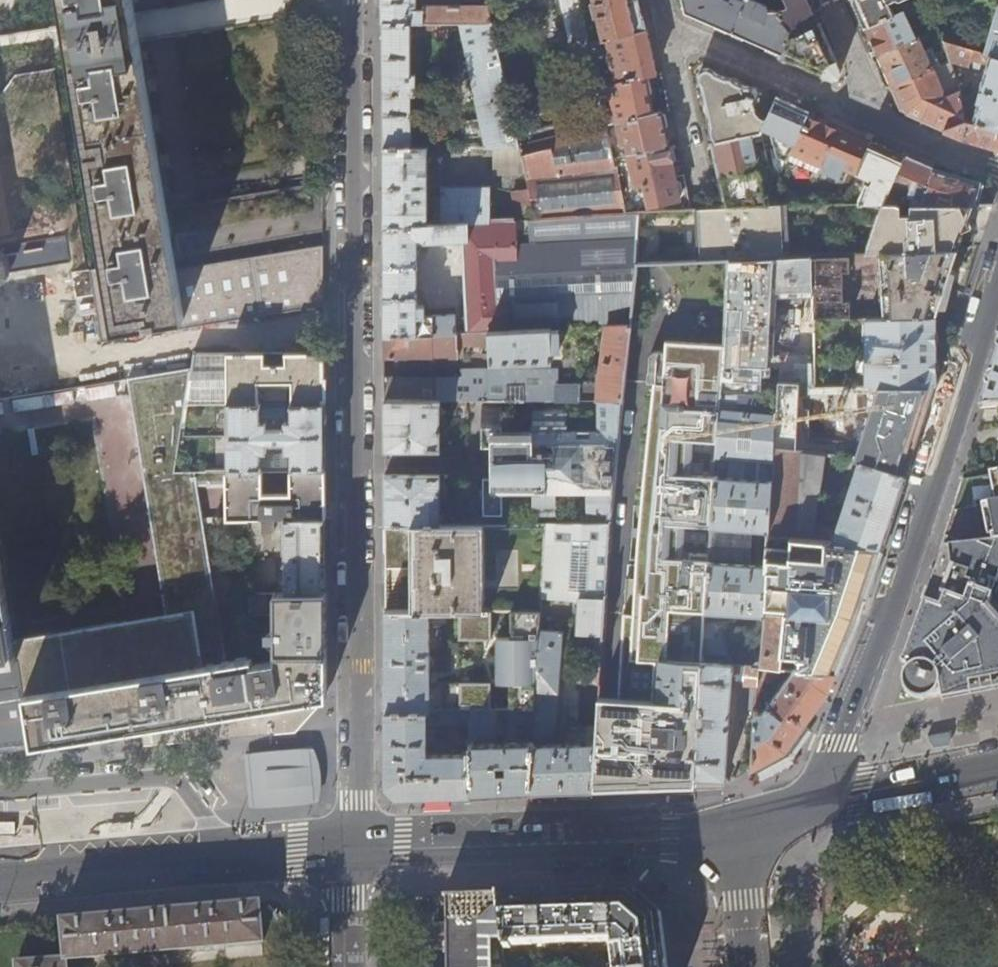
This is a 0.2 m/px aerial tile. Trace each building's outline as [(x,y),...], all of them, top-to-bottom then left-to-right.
[(65,27),(135,15),(133,0),(61,0),(65,27)] [(412,0),(384,0),(384,22),(493,22),(489,5),(426,5),(426,9),(412,9),(412,0)] [(583,117),(518,133),(521,146),(530,187),(537,218),(627,213),(599,88),(594,64),(592,60),(589,45),(586,30),(579,0),(557,0),(583,117)] [(593,5),(591,6),(594,18),(595,18),(601,42),(643,30),(637,0),(591,0),(593,5)] [(773,14),(764,11),(764,7),(750,0),(683,0),(686,11),(713,23),(752,40),(780,52),(790,27),(773,14)] [(776,6),(782,5),(783,10),(773,14),(790,27),(793,33),(819,22),(810,0),(775,0),(776,6)] [(864,26),(868,24),(895,12),(892,3),(899,0),(853,0),(864,26)] [(984,0),(950,0),(950,1),(964,4),(964,3),(974,6),(974,8),(981,10),(984,0)] [(916,36),(903,8),(895,12),(868,24),(872,35),(880,52),(881,51),(916,36)] [(139,43),(136,28),(135,15),(65,27),(68,40),(70,54),(139,43)] [(938,26),(936,20),(925,25),(928,31),(938,26)] [(414,73),(413,38),(445,37),(448,37),(449,36),(451,34),(452,31),(452,29),(463,29),(482,119),(465,123),(468,138),(486,135),(488,146),(521,146),(518,133),(493,22),(384,22),(384,80),(384,147),(437,147),(437,134),(415,134),(414,96),(419,96),(419,73),(414,73)] [(833,52),(819,22),(793,33),(790,27),(780,52),(779,55),(832,79),(835,79),(837,78),(839,76),(841,72),(840,68),(833,52)] [(596,44),(592,28),(586,30),(589,45),(596,44)] [(994,29),(987,53),(997,56),(997,31),(994,29)] [(649,51),(645,30),(643,30),(601,42),(596,44),(589,45),(592,60),(605,57),(608,69),(611,68),(612,73),(602,74),(599,62),(594,64),(599,88),(609,86),(648,76),(654,74),(649,51)] [(963,47),(966,37),(956,35),(956,34),(947,31),(945,41),(963,47)] [(924,49),(917,35),(916,36),(881,51),(884,57),(887,64),(886,65),(894,83),(932,66),(939,63),(931,46),(924,49)] [(987,53),(963,47),(945,41),(951,62),(981,70),(984,62),(987,63),(976,101),(961,98),(965,120),(997,129),(997,56),(987,53)] [(324,207),(324,205),(317,187),(167,209),(163,189),(155,138),(145,77),(139,43),(70,54),(105,266),(91,268),(102,340),(187,327),(324,307),(324,269),(324,249),(324,207)] [(961,98),(960,95),(954,72),(947,75),(951,87),(944,89),(932,66),(894,83),(891,85),(901,108),(945,128),(965,120),(961,98)] [(765,122),(761,120),(759,119),(756,115),(755,113),(756,109),(756,106),(758,102),(759,100),(758,95),(757,92),(755,91),(703,67),(698,71),(713,142),(751,134),(760,132),(761,129),(765,122)] [(651,114),(648,97),(653,96),(648,76),(609,86),(612,100),(611,101),(616,123),(651,114)] [(792,145),(807,114),(807,112),(789,104),(775,98),(765,122),(761,129),(792,145)] [(668,145),(661,111),(651,114),(616,123),(621,145),(625,144),(628,153),(667,145),(668,145)] [(871,142),(858,136),(858,134),(821,117),(820,119),(813,116),(807,114),(792,145),(789,151),(821,166),(818,171),(837,179),(842,167),(856,174),(871,142)] [(965,120),(945,128),(954,132),(962,136),(997,147),(997,129),(965,120)] [(758,169),(751,134),(713,142),(715,152),(720,177),(757,169),(758,169)] [(882,203),(905,156),(886,148),(871,142),(856,174),(869,179),(870,177),(873,179),(870,186),(866,184),(857,204),(882,203)] [(675,177),(667,145),(628,153),(635,186),(644,184),(650,212),(691,210),(683,174),(675,177)] [(530,187),(521,146),(488,146),(437,147),(384,147),(384,184),(385,226),(443,223),(443,188),(489,186),(492,220),(517,219),(512,191),(530,187)] [(922,203),(933,169),(921,163),(905,156),(882,203),(903,202),(922,203)] [(766,188),(762,168),(758,169),(757,169),(720,177),(724,191),(728,209),(765,207),(761,189),(766,188)] [(975,196),(978,183),(933,169),(922,203),(973,204),(975,196)] [(964,229),(973,204),(922,203),(903,202),(882,203),(866,252),(879,251),(955,247),(958,247),(964,229)] [(790,256),(787,207),(779,207),(765,207),(728,209),(696,210),(698,261),(728,259),(790,256)] [(630,324),(637,264),(640,212),(627,213),(537,218),(517,219),(492,220),(443,223),(385,226),(385,242),(385,306),(385,336),(420,335),(455,333),(455,316),(426,316),(426,304),(418,303),(418,238),(422,238),(427,243),(464,241),(466,333),(557,328),(606,325),(630,324)] [(943,285),(955,247),(879,251),(882,317),(934,314),(943,285)] [(815,384),(815,318),(814,254),(790,256),(728,259),(723,343),(721,392),(776,392),(773,447),(797,450),(805,451),(806,414),(804,397),(820,386),(820,390),(838,390),(838,384),(815,384)] [(102,340),(91,268),(59,273),(69,345),(102,340)] [(934,350),(934,314),(882,317),(815,318),(815,384),(838,384),(878,384),(879,385),(934,384),(935,382),(934,350)] [(622,399),(630,324),(606,325),(600,383),(585,382),(580,387),(574,386),(574,383),(557,384),(557,369),(542,369),(542,368),(463,370),(463,378),(385,378),(385,401),(439,400),(451,400),(466,400),(622,399)] [(558,352),(557,328),(466,333),(455,333),(420,335),(385,336),(385,357),(444,356),(460,357),(460,351),(455,351),(455,345),(487,344),(488,362),(551,360),(551,352),(558,352)] [(642,788),(696,786),(721,392),(723,343),(666,342),(665,383),(656,383),(637,545),(635,566),(627,565),(626,579),(634,579),(633,606),(623,605),(616,700),(597,698),(591,789),(602,789),(642,788)] [(325,379),(325,354),(195,356),(193,367),(188,405),(325,404),(325,379)] [(32,745),(140,727),(142,736),(185,730),(186,740),(296,730),(325,696),(325,684),(325,662),(325,654),(277,654),(277,661),(255,665),(253,659),(226,664),(196,485),(228,485),(228,517),(264,517),(273,517),(282,517),(282,518),(325,519),(325,469),(295,470),(295,485),(267,486),(267,470),(178,472),(188,405),(193,367),(128,377),(166,615),(15,639),(20,671),(32,745)] [(918,433),(934,384),(879,385),(854,456),(860,458),(905,474),(918,433)] [(763,682),(773,682),(778,674),(782,676),(788,668),(779,668),(779,667),(785,613),(765,612),(767,564),(753,564),(756,529),(769,529),(771,479),(758,478),(759,460),(772,461),(773,447),(776,392),(721,392),(696,786),(724,784),(731,683),(755,684),(755,699),(761,699),(761,691),(763,691),(763,682)] [(440,449),(439,400),(385,401),(385,423),(385,449),(422,449),(440,449)] [(466,413),(466,400),(451,400),(451,413),(466,413)] [(267,470),(295,470),(325,469),(325,435),(325,404),(188,405),(178,472),(267,470)] [(604,522),(615,424),(619,424),(621,404),(478,406),(479,442),(479,448),(484,448),(485,475),(478,475),(479,514),(505,513),(505,504),(527,504),(527,513),(554,512),(554,504),(579,503),(580,523),(604,522)] [(794,537),(797,450),(773,447),(772,461),(771,479),(769,529),(769,534),(794,537)] [(816,522),(824,453),(805,451),(797,450),(794,537),(813,538),(814,522),(816,522)] [(892,513),(905,474),(860,458),(838,524),(827,526),(816,522),(814,539),(882,545),(892,513)] [(962,479),(944,536),(967,542),(991,541),(997,540),(997,473),(962,479)] [(440,524),(440,474),(421,475),(385,475),(385,500),(385,525),(440,524)] [(469,524),(468,514),(468,513),(454,513),(454,524),(469,524)] [(273,534),(273,517),(264,517),(264,533),(273,534)] [(325,555),(325,519),(282,518),(282,555),(285,555),(285,594),(325,594),(325,555)] [(608,522),(604,522),(580,523),(547,524),(541,611),(534,710),(529,791),(559,790),(591,789),(597,698),(608,522)] [(541,611),(547,524),(469,524),(454,524),(441,524),(440,524),(385,525),(385,543),(386,568),(415,568),(415,584),(417,584),(416,610),(429,610),(445,610),(541,611)] [(785,613),(779,667),(779,668),(788,668),(795,669),(836,671),(845,649),(858,617),(869,584),(882,545),(814,539),(813,538),(794,537),(769,534),(767,564),(765,612),(785,613)] [(891,668),(890,669),(887,671),(885,674),(884,677),(883,682),(883,684),(884,688),(887,694),(889,697),(891,699),(898,702),(901,702),(905,702),(912,700),(915,698),(918,695),(922,689),(923,699),(997,685),(997,628),(992,629),(978,607),(983,596),(975,593),(976,592),(977,592),(980,589),(981,587),(981,584),(979,581),(980,581),(987,583),(997,551),(997,540),(991,541),(967,542),(944,536),(940,550),(942,551),(935,571),(924,600),(904,656),(902,662),(907,664),(902,664),(898,664),(893,666),(891,668)] [(15,639),(0,545),(0,751),(32,745),(20,671),(15,639)] [(325,623),(325,594),(285,594),(276,594),(277,654),(325,654),(325,623)] [(534,710),(541,611),(445,610),(445,630),(486,630),(485,690),(430,689),(429,610),(416,610),(386,610),(386,656),(386,675),(386,710),(426,710),(470,710),(497,710),(508,710),(534,710)] [(786,750),(807,720),(828,691),(836,671),(795,669),(765,711),(754,711),(750,770),(786,750)] [(471,793),(470,751),(427,752),(426,710),(386,710),(386,752),(386,786),(391,791),(396,796),(424,795),(471,793)] [(529,791),(534,710),(508,710),(508,741),(496,741),(497,710),(470,710),(470,751),(471,793),(500,792),(529,791)] [(322,746),(245,751),(249,803),(326,798),(322,746)] [(502,943),(608,940),(611,966),(665,966),(663,948),(659,913),(639,897),(628,888),(608,888),(525,891),(496,892),(502,943)] [(502,943),(496,892),(488,893),(446,894),(447,966),(506,966),(502,943)] [(66,960),(262,942),(258,902),(62,920),(66,960),(17,964),(17,966),(67,966),(66,960)]
